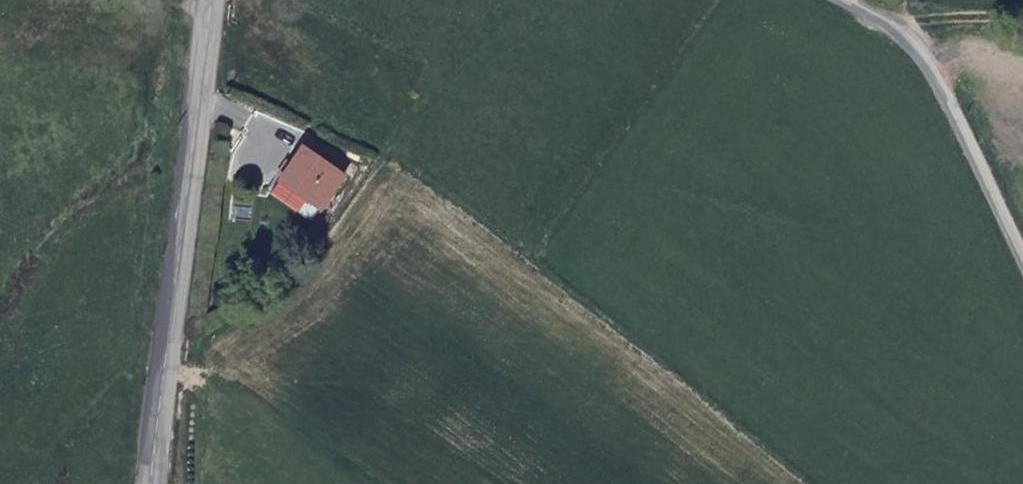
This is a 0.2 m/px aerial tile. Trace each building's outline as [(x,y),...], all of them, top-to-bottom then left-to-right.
[(311,205),(333,175),(295,144),(271,176),(311,205)]
